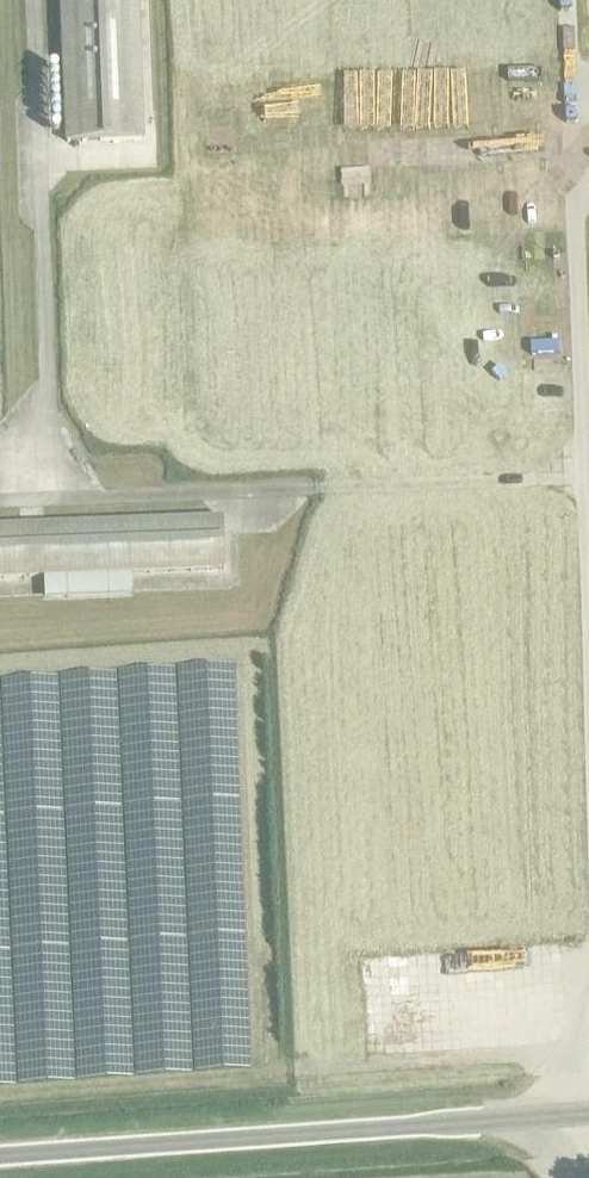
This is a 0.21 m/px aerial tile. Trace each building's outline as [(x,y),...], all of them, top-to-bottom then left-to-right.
[(67,141),(142,138),(136,0),(62,0),(67,141)] [(224,568),(222,519),(0,528),(0,577),(224,568)]
